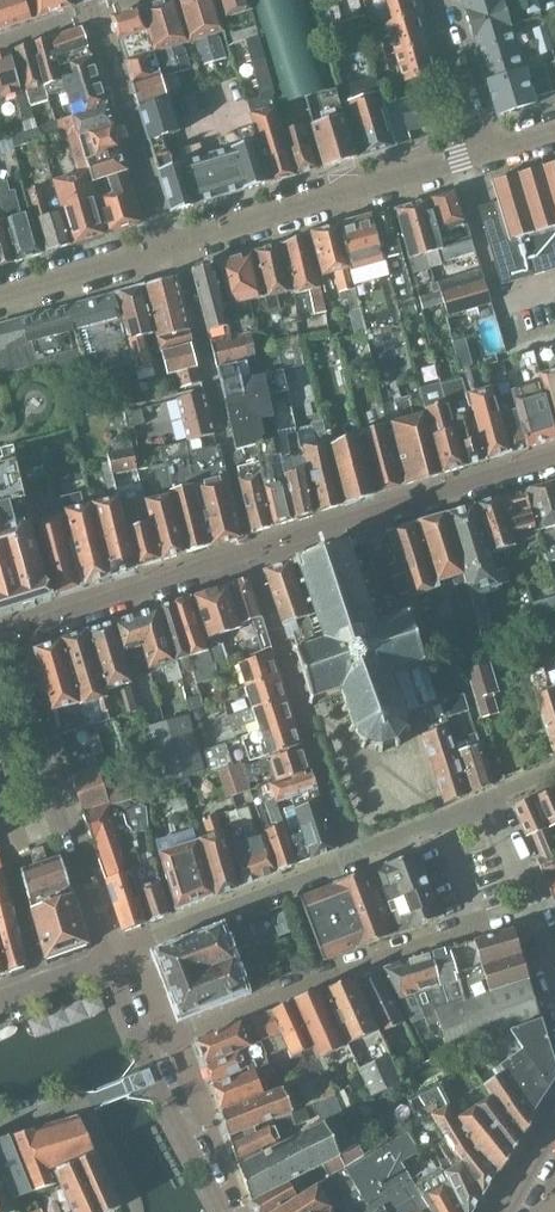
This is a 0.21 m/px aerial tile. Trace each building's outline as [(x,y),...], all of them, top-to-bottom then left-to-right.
[(2,0),(0,0),(0,30),(10,26),(2,0)] [(26,0),(2,0),(10,26),(32,19),(26,0)] [(39,17),(33,0),(28,0),(26,0),(32,19),(39,17)] [(39,17),(73,6),(70,0),(33,0),(39,17)] [(190,43),(177,0),(168,0),(159,3),(180,73),(192,70),(184,44),(190,43)] [(190,43),(196,41),(204,66),(216,62),(197,0),(177,0),(190,43)] [(227,31),(217,0),(197,0),(216,62),(228,59),(220,33),(227,31)] [(226,17),(253,9),(254,9),(255,8),(253,0),(251,0),(221,0),(226,17)] [(255,8),(283,97),(285,104),(304,99),(336,89),(334,83),(308,0),(253,0),(255,8)] [(418,14),(414,0),(387,0),(394,21),(394,22),(418,14)] [(504,1),(504,0),(463,0),(467,12),(504,1)] [(504,1),(467,12),(466,12),(474,37),(511,26),(512,25),(504,0),(504,1)] [(537,0),(528,0),(525,1),(529,13),(540,10),(537,0)] [(168,77),(180,73),(159,3),(140,9),(154,52),(154,54),(161,52),(168,77)] [(154,52),(140,9),(112,18),(125,62),(148,54),(154,52)] [(396,53),(427,43),(418,14),(394,22),(394,21),(387,23),(396,53)] [(366,18),(350,23),(353,32),(369,27),(366,18)] [(256,26),(231,34),(234,43),(246,40),(259,36),(257,26),(256,26)] [(511,26),(474,37),(481,59),(518,48),(511,26)] [(538,42),(549,39),(548,36),(546,27),(534,30),(538,42)] [(83,28),(52,38),(53,44),(60,67),(91,57),(89,49),(89,48),(83,28)] [(328,43),(344,38),(341,28),(325,33),(328,43)] [(368,32),(345,39),(349,53),(372,46),(368,32)] [(259,36),(246,40),(258,81),(256,82),(257,83),(258,83),(262,97),(261,97),(247,101),(251,112),(269,176),(272,183),(296,175),(283,131),(278,114),(274,100),(273,95),(275,95),(259,36)] [(51,38),(33,43),(33,44),(46,87),(49,97),(66,92),(63,82),(53,45),(51,38)] [(549,39),(538,42),(542,54),(553,51),(549,39)] [(373,44),(376,58),(386,56),(383,41),(373,44)] [(396,53),(405,83),(429,76),(436,73),(427,43),(396,53)] [(33,44),(15,50),(16,57),(23,77),(27,91),(31,105),(50,99),(49,97),(46,87),(33,44)] [(488,81),(525,70),(518,48),(481,59),(488,81)] [(2,98),(16,94),(22,92),(12,58),(10,51),(0,54),(0,98),(2,98)] [(148,54),(125,62),(139,107),(168,98),(161,74),(154,54),(154,52),(148,54)] [(91,57),(60,67),(67,93),(100,82),(92,56),(91,57)] [(386,56),(376,58),(379,72),(389,70),(386,56)] [(554,72),(554,62),(545,65),(548,74),(554,72)] [(498,116),(536,105),(534,97),(525,70),(488,81),(487,81),(498,116)] [(342,88),(361,157),(396,146),(394,139),(380,90),(376,77),(370,79),(342,88)] [(100,82),(67,93),(74,116),(108,104),(100,82)] [(337,89),(336,89),(304,99),(305,100),(323,160),(324,167),(357,158),(337,91),(338,90),(337,89)] [(22,92),(16,94),(26,132),(37,128),(31,105),(27,91),(22,92)] [(283,97),(274,100),(278,114),(287,111),(285,104),(283,97)] [(140,109),(148,136),(148,137),(149,138),(150,139),(152,140),(154,140),(180,132),(170,100),(140,109)] [(108,104),(74,116),(80,136),(115,126),(112,115),(108,104)] [(404,116),(410,132),(432,125),(427,109),(404,116)] [(304,125),(283,131),(296,175),(319,168),(318,167),(315,161),(310,149),(304,125)] [(115,126),(80,136),(84,148),(88,162),(122,151),(115,126)] [(26,132),(12,136),(16,147),(42,138),(39,127),(37,128),(26,132)] [(172,213),(218,199),(271,183),(258,141),(238,147),(234,134),(220,138),(224,152),(205,157),(201,144),(175,152),(179,165),(159,171),(172,213)] [(82,173),(54,182),(60,199),(73,245),(75,245),(75,244),(79,243),(97,238),(107,235),(109,235),(108,234),(109,234),(94,182),(88,162),(84,148),(74,152),(79,170),(81,169),(82,173)] [(122,151),(88,162),(94,182),(128,171),(122,151)] [(498,201),(479,207),(503,285),(554,269),(554,163),(543,167),(543,166),(542,166),(542,167),(518,174),(518,173),(517,174),(517,175),(494,182),(494,181),(492,181),(498,201)] [(128,171),(94,182),(109,234),(126,228),(126,229),(128,228),(137,225),(140,224),(142,219),(139,209),(140,209),(140,207),(139,207),(128,171)] [(0,184),(0,199),(5,218),(17,262),(43,254),(41,246),(38,237),(32,213),(22,217),(16,191),(11,192),(8,182),(0,184)] [(41,187),(29,191),(45,245),(47,253),(73,245),(60,199),(46,203),(41,187)] [(443,248),(472,239),(457,191),(429,200),(443,248)] [(411,206),(428,269),(442,265),(442,263),(477,253),(472,239),(443,248),(429,200),(411,206)] [(411,267),(413,275),(429,271),(428,269),(411,206),(395,210),(411,267)] [(388,276),(396,305),(415,299),(406,264),(403,255),(391,212),(372,217),(384,259),(383,259),(388,276)] [(361,309),(380,387),(415,377),(396,305),(388,276),(383,259),(384,259),(372,217),(340,227),(351,269),(361,309)] [(17,262),(5,218),(0,220),(0,267),(17,262)] [(351,269),(340,227),(312,236),(313,242),(322,275),(334,273),(342,302),(348,300),(351,312),(361,309),(351,269)] [(308,237),(282,245),(295,295),(310,291),(315,316),(327,312),(318,277),(309,243),(308,237)] [(270,309),(282,306),(279,295),(292,291),(281,245),(255,253),(255,254),(267,298),(270,309)] [(258,332),(250,302),(267,298),(255,254),(215,265),(232,337),(212,342),(218,368),(257,359),(251,334),(258,332)] [(215,265),(193,272),(212,342),(232,337),(215,265)] [(481,268),(439,282),(442,291),(442,293),(485,280),(481,268)] [(145,286),(158,334),(159,338),(191,330),(177,277),(145,286)] [(485,280),(442,293),(449,316),(492,303),(485,280)] [(439,282),(431,285),(434,293),(442,291),(439,282)] [(147,337),(158,334),(145,286),(117,294),(118,301),(136,373),(155,369),(147,337)] [(441,293),(421,299),(424,310),(444,304),(441,293)] [(89,377),(133,366),(117,301),(115,294),(72,306),(89,377)] [(415,301),(399,305),(402,314),(417,310),(415,301)] [(72,306),(22,320),(29,347),(34,366),(56,360),(62,379),(61,379),(63,386),(89,378),(89,377),(72,306)] [(0,326),(0,366),(2,375),(19,370),(34,366),(29,347),(22,320),(7,324),(0,326)] [(463,351),(475,349),(471,324),(458,326),(463,351)] [(162,352),(193,344),(194,343),(191,330),(159,338),(162,352)] [(300,338),(278,343),(280,353),(285,371),(307,366),(300,338)] [(199,367),(193,344),(162,352),(168,375),(178,372),(183,388),(203,383),(198,367),(199,367)] [(369,345),(360,360),(363,373),(375,370),(369,345)] [(533,353),(540,376),(542,384),(551,417),(554,430),(554,346),(533,353)] [(280,353),(272,355),(276,373),(285,371),(280,353)] [(512,393),(528,448),(542,444),(554,440),(554,430),(551,417),(542,384),(540,376),(533,353),(518,357),(527,389),(512,393)] [(470,409),(473,408),(486,461),(510,453),(500,417),(491,389),(477,393),(470,367),(460,369),(463,379),(462,379),(466,396),(470,409)] [(276,373),(265,375),(241,381),(245,397),(226,401),(237,451),(241,450),(250,447),(263,444),(263,442),(261,437),(265,436),(261,419),(274,417),(269,395),(289,391),(285,371),(276,373)] [(114,373),(100,377),(105,400),(119,396),(114,373)] [(221,378),(226,401),(245,397),(241,381),(239,374),(228,377),(221,378)] [(472,465),(486,461),(473,408),(470,409),(466,396),(462,379),(442,385),(464,468),(472,465)] [(418,390),(426,414),(443,474),(464,468),(442,385),(440,386),(440,384),(418,390)] [(491,389),(500,417),(510,453),(528,448),(512,393),(502,397),(499,387),(491,389)] [(179,399),(189,441),(216,434),(205,392),(179,399)] [(403,399),(408,417),(425,479),(443,474),(426,414),(414,417),(409,397),(403,399)] [(425,479),(408,417),(403,399),(395,401),(400,421),(388,424),(389,427),(403,486),(425,479)] [(142,409),(131,411),(135,426),(145,424),(142,409)] [(124,412),(125,417),(128,426),(133,425),(131,417),(130,411),(124,412)] [(316,513),(344,505),(325,434),(322,421),(310,424),(311,428),(298,430),(301,441),(316,513)] [(376,494),(403,486),(389,427),(359,434),(360,437),(376,494)] [(297,428),(277,432),(279,438),(295,520),(316,513),(301,441),(298,431),(298,430),(297,428)] [(335,431),(325,434),(344,505),(376,494),(360,437),(338,445),(335,431)] [(295,520),(279,438),(263,442),(263,444),(250,447),(252,456),(258,454),(275,526),(287,522),(295,520)] [(137,569),(114,479),(113,475),(138,469),(132,442),(113,445),(114,452),(108,454),(110,463),(104,464),(113,500),(94,505),(93,505),(110,577),(137,569)] [(217,447),(188,452),(187,443),(162,448),(164,464),(186,554),(210,546),(242,536),(219,445),(217,446),(217,447)] [(34,525),(27,498),(14,446),(2,449),(6,466),(0,467),(0,611),(53,595),(34,525)] [(237,451),(234,452),(237,463),(244,461),(241,450),(237,451)] [(252,456),(255,465),(238,469),(253,532),(275,526),(258,454),(252,456)] [(164,464),(149,468),(151,474),(156,473),(161,498),(146,501),(162,561),(186,554),(164,464)] [(137,569),(138,568),(162,561),(146,501),(140,478),(139,474),(114,479),(137,569)] [(554,530),(554,485),(544,489),(554,530)] [(544,489),(527,493),(542,546),(547,562),(554,560),(554,530),(544,489)] [(500,501),(514,547),(517,553),(542,546),(527,493),(500,501)] [(66,513),(67,516),(84,585),(89,583),(110,577),(93,505),(94,505),(91,495),(82,497),(81,494),(62,498),(65,507),(64,508),(66,513)] [(477,508),(491,554),(514,547),(500,501),(477,508)] [(496,570),(491,554),(477,508),(447,517),(473,605),(480,630),(493,626),(483,591),(500,586),(496,570)] [(34,525),(53,595),(53,596),(56,595),(56,594),(61,592),(61,593),(64,592),(64,591),(84,585),(67,516),(34,525)] [(447,517),(419,525),(432,566),(406,574),(412,594),(413,597),(417,595),(440,588),(439,581),(454,577),(462,608),(473,605),(447,517)] [(399,598),(412,594),(406,574),(432,566),(419,525),(388,534),(395,556),(397,564),(389,566),(399,598)] [(365,541),(371,563),(395,556),(388,534),(375,538),(365,541)] [(412,712),(411,711),(411,709),(406,711),(400,693),(404,691),(403,688),(398,690),(393,674),(398,672),(405,670),(423,663),(427,665),(429,662),(425,660),(418,640),(428,637),(422,615),(423,614),(417,595),(413,597),(412,594),(399,598),(383,602),(371,563),(365,541),(357,544),(351,545),(350,543),(329,549),(330,552),(319,555),(318,553),(296,560),(296,562),(293,563),(294,566),(299,564),(316,613),(318,621),(314,622),(315,625),(319,624),(326,641),(305,649),(300,650),(295,648),(294,651),(298,653),(312,697),(310,703),(312,704),(315,699),(342,689),(348,706),(343,708),(343,711),(349,709),(355,727),(349,729),(350,732),(356,730),(365,741),(362,745),(365,747),(368,743),(379,747),(379,751),(383,752),(383,747),(394,743),(398,747),(401,744),(398,740),(405,731),(410,733),(411,729),(407,727),(407,714),(412,712)] [(311,614),(309,615),(292,562),(289,563),(290,564),(284,566),(283,565),(281,566),(282,567),(277,569),(277,568),(274,569),(275,570),(269,572),(269,571),(266,572),(285,625),(298,621),(302,634),(300,635),(305,649),(326,641),(319,624),(315,625),(314,622),(311,614)] [(506,567),(496,570),(500,586),(510,583),(506,567)] [(226,587),(237,621),(240,628),(241,628),(240,625),(253,620),(263,650),(265,650),(272,647),(249,579),(226,587)] [(198,603),(207,631),(209,639),(220,636),(218,627),(237,621),(226,587),(223,587),(222,589),(211,593),(210,592),(196,597),(198,603)] [(191,599),(175,604),(191,657),(195,670),(194,671),(198,684),(217,677),(216,673),(230,668),(228,661),(223,644),(220,636),(209,639),(207,631),(203,633),(193,604),(191,599)] [(533,606),(536,616),(554,610),(554,599),(533,606)] [(183,659),(191,657),(175,604),(158,610),(175,662),(178,661),(181,671),(186,669),(183,659)] [(169,683),(183,679),(181,671),(178,661),(175,662),(158,610),(135,618),(144,648),(150,669),(164,665),(169,683)] [(114,625),(88,633),(106,691),(121,686),(129,714),(140,711),(123,653),(138,648),(138,649),(144,648),(135,618),(130,619),(114,625)] [(88,633),(61,642),(80,705),(83,715),(87,727),(108,720),(106,712),(112,711),(105,691),(106,691),(88,633)] [(61,642),(36,651),(60,735),(67,732),(80,729),(77,716),(83,715),(80,705),(61,642)] [(240,663),(238,664),(245,687),(280,675),(273,652),(267,654),(240,663)] [(537,658),(526,662),(530,672),(540,669),(537,658)] [(423,663),(405,670),(418,706),(425,704),(439,699),(432,681),(427,665),(423,663)] [(498,712),(492,693),(498,691),(490,663),(468,670),(482,717),(498,712)] [(554,750),(554,754),(554,690),(551,691),(543,669),(530,673),(554,750)] [(280,675),(245,687),(253,709),(288,697),(280,675)] [(236,690),(221,695),(223,702),(238,697),(236,690)] [(445,717),(469,709),(464,694),(461,695),(440,703),(445,717)] [(200,695),(187,699),(191,710),(204,706),(200,695)] [(254,709),(229,717),(232,729),(258,721),(262,732),(296,721),(288,697),(254,709)] [(453,741),(445,717),(440,703),(439,701),(439,699),(425,704),(435,732),(423,736),(444,805),(470,794),(453,741)] [(203,707),(190,711),(194,723),(200,721),(205,712),(203,707)] [(189,715),(145,728),(154,761),(147,763),(152,792),(176,785),(174,779),(205,770),(189,715)] [(296,721),(262,732),(244,738),(251,761),(301,744),(303,743),(296,721)] [(493,784),(477,733),(467,737),(453,741),(470,794),(493,784)] [(227,743),(213,748),(216,757),(230,753),(227,743)] [(213,748),(205,750),(212,772),(234,766),(230,753),(216,757),(213,748)] [(278,782),(310,770),(309,768),(310,764),(308,757),(305,755),(303,748),(298,750),(243,767),(248,783),(259,780),(257,776),(274,771),(278,782)] [(241,765),(219,772),(223,783),(232,779),(238,795),(244,793),(250,791),(241,765)] [(74,776),(73,776),(85,812),(110,805),(110,804),(105,788),(99,767),(79,773),(74,776)] [(278,782),(270,784),(275,799),(277,802),(292,797),(296,809),(322,800),(318,789),(313,771),(310,771),(310,770),(278,782)] [(134,779),(105,788),(110,804),(111,804),(138,796),(134,779)] [(549,829),(554,826),(554,789),(536,797),(549,829)] [(536,797),(514,806),(528,837),(537,833),(547,856),(538,860),(544,873),(549,871),(554,869),(554,845),(548,829),(549,829),(536,797)] [(275,799),(266,802),(273,824),(277,822),(279,827),(285,825),(277,802),(275,799)] [(130,866),(121,836),(135,834),(147,831),(145,808),(128,800),(111,804),(110,804),(110,805),(85,812),(96,846),(107,880),(127,873),(126,868),(130,866)] [(296,809),(286,812),(291,828),(287,829),(298,864),(338,849),(322,800),(296,809)] [(249,807),(237,810),(258,880),(279,872),(267,835),(259,837),(249,807)] [(233,831),(223,834),(239,887),(258,880),(237,810),(227,813),(233,831)] [(209,838),(199,841),(215,896),(239,887),(223,834),(217,816),(204,819),(209,838)] [(298,864),(287,829),(285,825),(279,827),(266,832),(267,835),(279,872),(298,864)] [(125,931),(150,922),(133,867),(141,865),(140,860),(137,850),(139,849),(135,834),(121,836),(130,866),(126,868),(127,873),(107,880),(125,931)] [(199,841),(160,853),(165,874),(177,911),(215,896),(199,841)] [(43,847),(31,852),(35,864),(47,859),(43,847)] [(387,866),(372,871),(383,903),(384,905),(395,934),(441,917),(438,910),(430,888),(417,854),(387,866)] [(30,901),(69,886),(60,857),(22,872),(30,901)] [(133,867),(150,922),(171,914),(168,907),(154,862),(141,865),(133,867)] [(300,899),(323,961),(324,962),(328,960),(358,948),(358,949),(395,935),(395,934),(384,905),(383,903),(372,871),(369,873),(369,872),(366,873),(366,874),(354,879),(354,878),(350,879),(350,880),(338,885),(338,884),(334,885),(334,886),(300,899)] [(12,903),(4,873),(0,874),(0,906),(12,903)] [(70,887),(30,901),(47,960),(88,944),(70,887)] [(288,896),(247,903),(250,922),(292,915),(288,896)] [(28,966),(18,929),(12,903),(0,906),(0,951),(6,974),(28,966)] [(243,957),(237,943),(228,946),(221,929),(158,953),(170,984),(243,957)] [(530,980),(515,931),(449,949),(458,981),(464,1002),(530,980)] [(443,985),(458,981),(449,949),(428,955),(436,987),(427,990),(435,1010),(449,1006),(443,985)] [(427,990),(436,987),(428,955),(408,962),(418,993),(416,994),(422,1008),(426,1018),(431,1015),(423,991),(427,990)] [(249,971),(243,957),(170,984),(182,1015),(245,992),(243,985),(239,975),(249,971)] [(413,1023),(426,1018),(422,1008),(415,1010),(408,997),(416,994),(418,993),(408,962),(386,970),(389,977),(413,1023)] [(381,1034),(405,1022),(383,978),(380,972),(355,979),(381,1034)] [(385,1043),(381,1034),(355,979),(324,991),(326,997),(372,1097),(403,1083),(389,1052),(385,1043)] [(464,1002),(449,1006),(435,1010),(438,1020),(451,1055),(484,1041),(542,1019),(530,980),(464,1002)] [(323,992),(293,1004),(318,1058),(318,1059),(347,1047),(332,1011),(323,992)] [(293,1004),(275,1011),(278,1018),(300,1066),(296,1068),(302,1081),(302,1083),(325,1073),(318,1059),(318,1058),(306,1063),(302,1054),(314,1049),(293,1004)] [(278,1039),(282,1036),(274,1019),(271,1012),(255,1019),(252,1020),(259,1038),(265,1035),(267,1041),(277,1037),(278,1039)] [(542,1019),(484,1041),(494,1066),(498,1065),(505,1073),(533,1114),(554,1080),(554,1062),(542,1019)] [(242,1024),(198,1043),(207,1066),(263,1045),(268,1057),(288,1048),(282,1036),(278,1039),(277,1037),(267,1041),(265,1035),(259,1038),(252,1020),(242,1024)] [(394,1040),(385,1043),(389,1052),(398,1048),(394,1040)] [(219,1081),(232,1076),(246,1070),(245,1067),(251,1065),(253,1071),(271,1064),(268,1057),(263,1045),(207,1066),(213,1083),(219,1081)] [(276,1074),(271,1064),(253,1071),(251,1065),(245,1067),(246,1070),(232,1076),(234,1079),(220,1084),(214,1087),(223,1111),(266,1095),(260,1081),(276,1074)] [(505,1073),(485,1086),(494,1098),(519,1137),(533,1114),(505,1073)] [(331,1087),(320,1092),(323,1101),(335,1096),(331,1087)] [(448,1140),(484,1192),(498,1171),(472,1148),(459,1124),(450,1107),(449,1107),(438,1087),(410,1101),(419,1122),(420,1124),(433,1144),(436,1149),(440,1147),(448,1140)] [(283,1089),(229,1110),(223,1113),(231,1136),(237,1133),(293,1111),(283,1089)] [(344,1090),(336,1094),(338,1097),(344,1110),(351,1106),(344,1090)] [(494,1098),(459,1124),(472,1148),(498,1171),(519,1137),(494,1098)] [(306,1109),(294,1115),(298,1125),(311,1119),(306,1109)] [(298,1125),(294,1115),(232,1140),(240,1166),(284,1145),(279,1133),(298,1125)] [(79,1117),(10,1137),(32,1193),(56,1184),(56,1183),(61,1181),(57,1173),(97,1155),(79,1117)] [(315,1184),(317,1187),(332,1211),(373,1211),(384,1205),(389,1211),(432,1211),(424,1198),(415,1184),(412,1179),(402,1163),(412,1158),(420,1152),(433,1144),(420,1124),(419,1122),(406,1130),(366,1155),(365,1155),(356,1160),(347,1166),(346,1166),(331,1175),(323,1180),(315,1184)] [(284,1145),(240,1166),(253,1200),(285,1183),(294,1201),(317,1187),(315,1184),(323,1180),(316,1168),(323,1165),(331,1175),(346,1166),(347,1166),(356,1160),(365,1155),(358,1144),(353,1136),(335,1147),(324,1124),(284,1145)] [(0,1140),(0,1166),(13,1200),(24,1196),(32,1193),(10,1137),(0,1140)] [(438,1160),(443,1167),(445,1172),(449,1181),(465,1211),(472,1211),(483,1195),(484,1192),(448,1140),(440,1147),(446,1156),(438,1160)] [(121,1208),(97,1155),(57,1173),(61,1181),(75,1211),(112,1211),(121,1208)] [(412,1158),(402,1163),(412,1179),(422,1173),(412,1158)] [(415,1184),(424,1198),(432,1211),(465,1211),(449,1181),(445,1172),(443,1167),(415,1184)] [(0,1172),(0,1211),(15,1211),(0,1172)] [(294,1201),(285,1183),(253,1200),(257,1211),(276,1211),(294,1201)] [(317,1187),(294,1201),(276,1211),(332,1211),(317,1187)] [(32,1206),(34,1211),(44,1211),(40,1203),(32,1206)]
